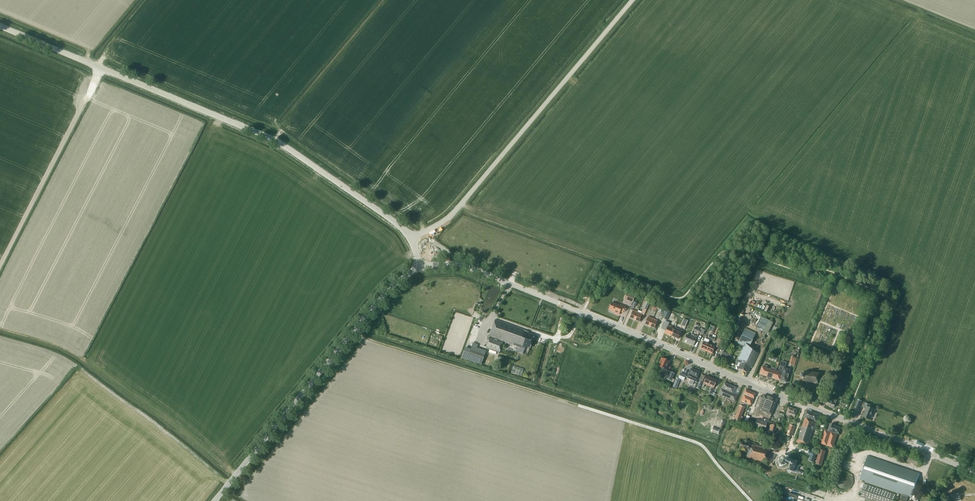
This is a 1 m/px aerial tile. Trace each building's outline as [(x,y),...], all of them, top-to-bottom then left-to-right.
[(626,292),(624,299),(632,302),(635,296),(626,292)] [(609,307),(609,310),(612,311),(612,312),(618,315),(620,311),(623,312),(625,306),(620,304),(620,306),(612,302),(611,304),(610,304),(609,305),(608,306),(609,307)] [(629,317),(634,320),(637,312),(633,310),(629,317)] [(637,312),(634,320),(639,322),(642,314),(641,313),(641,312),(638,310),(637,312)] [(666,310),(662,318),(667,320),(670,312),(666,310)] [(649,326),(653,318),(648,316),(644,324),(649,326)] [(768,334),(774,323),(761,317),(756,329),(768,334)] [(657,321),(653,318),(649,326),(654,328),(657,321)] [(495,319),(489,336),(503,341),(513,344),(513,345),(519,347),(525,349),(526,346),(530,348),(534,336),(528,333),(528,332),(525,331),(525,330),(495,319)] [(664,333),(671,336),(674,330),(672,329),(673,327),(668,325),(669,323),(665,321),(661,329),(665,330),(664,333)] [(749,348),(749,347),(756,333),(745,328),(743,331),(740,338),(739,342),(738,343),(749,348)] [(676,330),(674,330),(671,336),(678,339),(681,331),(677,329),(676,330)] [(693,346),(697,336),(694,335),(691,334),(690,336),(686,334),(683,341),(693,346)] [(700,349),(706,351),(709,344),(708,343),(709,341),(705,339),(703,342),(703,341),(700,349)] [(709,344),(706,351),(712,354),(715,346),(709,344)] [(751,368),(758,353),(745,347),(739,361),(741,362),(738,368),(747,373),(750,367),(751,368)] [(470,350),(467,360),(481,365),(485,355),(470,350)] [(728,364),(732,355),(723,351),(719,360),(728,364)] [(796,365),(798,357),(792,355),(790,364),(796,365)] [(667,376),(669,371),(666,370),(669,361),(661,358),(658,367),(661,368),(659,373),(667,376)] [(779,366),(778,372),(780,373),(778,380),(786,382),(790,370),(784,368),(785,365),(781,363),(780,367),(779,366)] [(780,373),(778,372),(775,372),(776,368),(771,367),(770,370),(767,369),(767,366),(764,365),(763,368),(762,367),(760,374),(778,380),(780,373)] [(687,378),(690,379),(688,383),(692,385),(694,381),(697,382),(698,378),(697,377),(699,372),(690,368),(688,374),(687,378)] [(672,381),(675,373),(670,371),(667,379),(672,381)] [(819,374),(820,373),(819,373),(804,371),(804,374),(801,374),(801,378),(804,378),(803,381),(818,383),(818,384),(819,383),(818,383),(819,374)] [(705,384),(708,386),(712,377),(706,375),(703,383),(702,386),(703,387),(705,384)] [(717,380),(712,377),(708,386),(712,387),(710,390),(712,391),(714,388),(717,380)] [(834,389),(841,391),(843,384),(837,382),(834,389)] [(735,401),(737,396),(732,393),(735,387),(724,383),(722,389),(721,388),(718,394),(735,401)] [(751,405),(755,393),(746,390),(741,401),(751,405)] [(770,419),(770,417),(777,400),(763,395),(762,397),(759,396),(753,413),(770,419)] [(834,408),(837,400),(829,397),(825,404),(834,408)] [(870,419),(871,417),(875,409),(867,406),(868,404),(865,402),(863,408),(866,409),(863,416),(870,419)] [(739,421),(741,417),(744,408),(739,406),(734,419),(739,421)] [(795,417),(797,410),(789,407),(786,414),(795,417)] [(750,417),(752,412),(749,411),(747,415),(746,415),(744,420),(743,424),(746,425),(746,423),(747,424),(748,422),(747,422),(749,417),(750,417)] [(816,421),(818,417),(819,415),(806,411),(804,417),(805,417),(802,427),(801,426),(795,442),(808,446),(813,431),(813,430),(816,421)] [(762,417),(761,420),(757,419),(754,427),(764,430),(768,421),(768,422),(769,419),(762,417)] [(770,424),(767,433),(770,434),(771,432),(774,433),(777,426),(770,424)] [(795,426),(790,424),(787,434),(792,436),(795,426)] [(839,433),(839,432),(840,428),(834,426),(835,425),(830,424),(828,431),(825,430),(821,444),(833,448),(838,433),(839,433)] [(766,462),(770,449),(752,444),(752,445),(741,442),(739,448),(748,450),(747,457),(766,462)] [(826,451),(820,449),(816,464),(822,466),(826,451)] [(810,456),(809,460),(813,462),(817,453),(809,450),(807,455),(810,456)] [(904,454),(902,460),(918,466),(920,459),(904,454)] [(919,474),(868,456),(860,479),(898,493),(895,500),(896,500),(897,500),(900,493),(902,494),(900,500),(899,500),(907,500),(908,496),(911,497),(919,474)] [(787,466),(788,462),(787,459),(783,458),(780,459),(779,463),(780,466),(784,467),(787,466)] [(798,471),(799,466),(796,465),(798,461),(790,459),(787,469),(794,471),(794,470),(798,471)] [(896,494),(864,483),(860,496),(874,500),(894,500),(896,494)]
